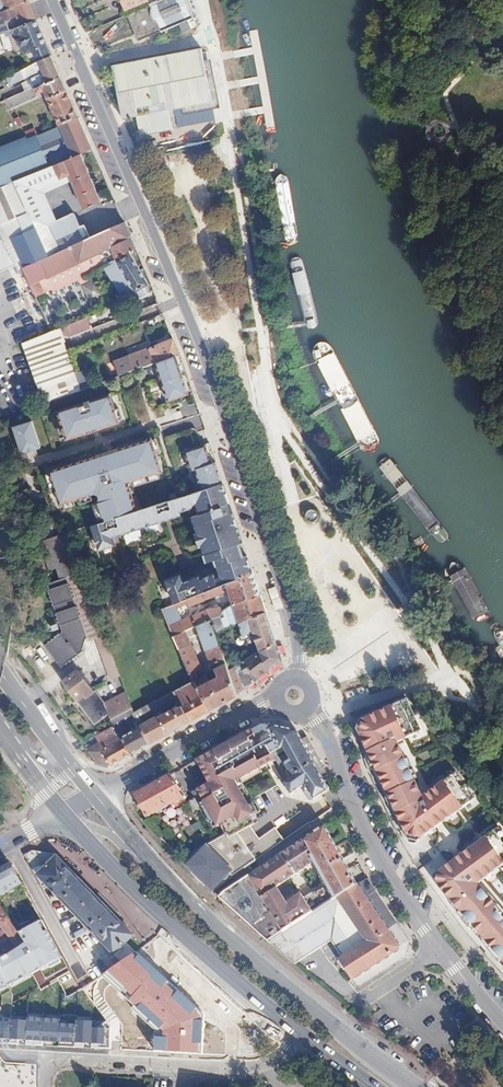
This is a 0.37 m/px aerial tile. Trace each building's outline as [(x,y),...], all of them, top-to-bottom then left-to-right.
[(28,0),(0,0),(0,10),(1,12),(0,12),(0,33),(37,20),(36,19),(28,0)] [(128,14),(139,40),(181,23),(184,30),(193,26),(190,19),(193,17),(186,0),(162,0),(128,14)] [(24,46),(25,50),(30,51),(34,49),(39,61),(40,60),(52,56),(37,20),(0,33),(0,55),(24,46)] [(202,46),(113,66),(124,119),(137,116),(141,137),(174,130),(170,110),(183,107),(213,100),(204,59),(202,46)] [(62,77),(52,56),(40,60),(39,61),(17,73),(20,80),(43,70),(44,73),(33,78),(34,79),(38,88),(39,87),(62,77)] [(213,100),(183,107),(185,114),(222,106),(211,58),(204,59),(213,100)] [(79,118),(62,77),(39,87),(38,88),(25,93),(6,101),(10,109),(37,97),(36,96),(46,92),(61,126),(79,118)] [(25,93),(38,88),(34,79),(27,82),(28,85),(22,87),(25,93)] [(209,115),(192,125),(200,138),(217,128),(209,115)] [(81,154),(93,149),(79,118),(61,126),(39,135),(37,136),(31,138),(30,139),(29,138),(26,137),(23,137),(22,137),(0,146),(0,188),(15,181),(81,154)] [(37,136),(34,130),(28,132),(31,138),(37,136)] [(52,225),(37,189),(71,176),(85,210),(101,202),(81,154),(15,181),(32,217),(52,225)] [(90,239),(84,226),(80,228),(75,215),(52,225),(32,217),(15,181),(0,188),(0,230),(15,263),(18,269),(21,269),(20,268),(23,267),(90,239)] [(42,295),(105,267),(106,269),(110,266),(130,254),(136,250),(136,248),(128,230),(125,224),(90,239),(23,267),(35,297),(36,297),(42,295)] [(0,230),(0,270),(15,263),(0,230)] [(140,269),(130,254),(110,266),(134,304),(149,294),(145,287),(149,284),(149,283),(148,282),(140,269)] [(88,300),(99,298),(95,282),(85,284),(88,300)] [(51,316),(42,295),(36,297),(46,319),(51,316)] [(93,328),(86,309),(48,324),(52,331),(64,334),(71,336),(93,328)] [(68,344),(64,334),(52,331),(43,334),(23,343),(45,404),(53,401),(81,391),(67,351),(70,350),(68,344)] [(155,363),(180,354),(174,340),(115,360),(121,376),(155,363)] [(98,384),(92,367),(78,373),(70,350),(67,351),(81,391),(89,388),(98,384)] [(181,355),(180,354),(155,363),(168,401),(193,393),(187,373),(181,355)] [(110,393),(57,410),(67,439),(86,433),(86,434),(101,429),(120,422),(110,393)] [(33,421),(14,427),(22,453),(28,452),(36,450),(36,449),(41,447),(33,421)] [(107,520),(138,509),(129,482),(163,471),(158,453),(152,437),(50,471),(55,488),(61,504),(96,493),(99,495),(101,498),(100,498),(105,516),(107,520)] [(202,488),(223,481),(222,479),(216,461),(212,462),(206,443),(184,451),(192,470),(195,469),(202,488)] [(253,572),(223,481),(202,488),(138,509),(107,520),(99,522),(92,525),(100,548),(114,544),(111,536),(113,535),(112,533),(117,531),(118,534),(165,518),(164,515),(168,514),(170,517),(179,514),(178,510),(191,505),(191,503),(195,502),(198,512),(191,514),(196,531),(200,544),(206,562),(214,559),(219,576),(214,577),(213,573),(198,578),(197,574),(181,579),(179,572),(165,577),(175,605),(200,595),(223,586),(239,579),(239,576),(253,572)] [(310,522),(313,522),(316,521),(317,518),(318,515),(317,513),(315,511),(312,510),(309,510),(307,511),(305,514),(305,517),(306,519),(308,521),(310,522)] [(78,573),(63,534),(37,542),(47,571),(61,566),(65,578),(87,637),(87,638),(103,632),(82,572),(78,573)] [(260,595),(253,572),(239,576),(239,579),(223,586),(200,595),(202,600),(227,590),(231,604),(260,595)] [(87,637),(65,578),(44,585),(61,634),(45,647),(61,669),(83,652),(82,650),(84,638),(87,637)] [(270,589),(276,611),(284,609),(279,587),(270,589)] [(267,614),(260,595),(231,604),(214,617),(210,620),(215,634),(226,629),(224,622),(235,614),(238,624),(267,614)] [(180,634),(169,607),(163,609),(174,637),(180,634)] [(210,620),(214,617),(211,608),(192,616),(196,626),(210,620)] [(274,666),(282,660),(267,614),(238,624),(243,639),(255,635),(260,651),(229,671),(236,695),(245,689),(274,666)] [(229,671),(229,669),(215,634),(210,620),(196,626),(210,663),(215,662),(217,670),(212,671),(215,678),(204,684),(200,677),(195,679),(193,674),(201,670),(185,632),(180,634),(174,637),(192,681),(209,710),(236,695),(229,671)] [(118,673),(104,634),(93,638),(107,677),(118,673)] [(111,720),(130,708),(124,691),(106,705),(78,670),(62,683),(95,725),(97,723),(99,724),(109,716),(111,720)] [(167,733),(209,710),(192,681),(150,704),(155,712),(174,701),(176,705),(157,715),(157,716),(167,733)] [(364,686),(344,694),(348,704),(368,695),(364,686)] [(423,797),(397,742),(421,731),(406,699),(360,719),(358,724),(357,730),(408,838),(413,840),(418,841),(475,798),(455,772),(423,797)] [(155,712),(150,704),(133,713),(135,716),(139,726),(146,722),(145,719),(151,716),(153,719),(157,716),(157,715),(155,712)] [(122,723),(135,716),(133,713),(131,709),(130,708),(111,720),(115,726),(116,727),(122,723)] [(167,733),(157,716),(153,719),(146,722),(139,726),(148,743),(161,736),(167,733)] [(115,726),(111,720),(101,725),(105,732),(105,731),(115,726)] [(130,754),(148,743),(139,726),(127,733),(122,723),(116,727),(120,735),(121,736),(130,754)] [(221,825),(226,834),(187,860),(202,874),(216,887),(217,888),(256,860),(284,840),(275,827),(259,838),(251,826),(258,822),(254,814),(236,782),(269,763),(265,756),(280,748),(269,728),(273,726),(262,723),(206,755),(196,760),(210,783),(198,790),(201,796),(188,804),(196,816),(198,820),(202,818),(200,814),(208,809),(218,826),(221,825)] [(120,735),(116,727),(115,726),(105,731),(107,735),(108,737),(111,735),(113,738),(120,735)] [(327,793),(322,779),(301,739),(297,731),(273,726),(269,728),(280,748),(284,746),(285,750),(294,764),(289,767),(293,774),(289,776),(288,777),(284,781),(293,793),(305,784),(308,789),(313,798),(313,799),(323,793),(324,794),(327,793)] [(110,765),(101,751),(109,747),(105,739),(108,737),(107,735),(85,748),(93,764),(110,765)] [(110,765),(130,754),(121,736),(111,741),(108,737),(105,739),(109,747),(101,751),(110,765)] [(307,736),(301,739),(322,779),(328,776),(317,756),(307,736)] [(294,764),(285,750),(274,758),(281,767),(289,776),(293,774),(289,767),(294,764)] [(182,798),(184,797),(172,774),(135,794),(147,818),(172,803),(182,798)] [(311,799),(313,798),(308,789),(304,791),(308,798),(311,799)] [(182,798),(172,803),(175,806),(184,801),(182,798)] [(263,835),(274,827),(267,818),(257,826),(263,835)] [(359,883),(325,826),(281,854),(298,871),(317,858),(331,882),(318,889),(316,887),(305,894),(316,911),(359,883)] [(478,883),(502,864),(502,831),(499,826),(438,872),(437,883),(449,897),(458,908),(456,909),(462,916),(464,915),(472,924),(470,926),(492,952),(495,950),(502,958),(499,960),(502,964),(502,911),(478,883)] [(124,923),(58,859),(32,854),(25,859),(36,877),(44,892),(50,889),(124,962),(138,953),(128,943),(136,937),(123,924),(124,923)] [(284,907),(271,888),(298,871),(281,854),(219,896),(235,910),(269,941),(316,911),(305,894),(284,907)] [(187,860),(184,862),(213,891),(217,888),(216,887),(202,874),(187,860)] [(21,883),(10,863),(0,869),(0,896),(21,883)] [(391,913),(377,892),(368,877),(359,883),(316,911),(269,941),(288,957),(307,944),(326,931),(331,938),(343,955),(339,957),(357,985),(388,966),(407,954),(410,940),(391,913)] [(0,906),(0,923),(12,945),(2,951),(2,952),(7,958),(25,947),(19,936),(19,935),(17,931),(0,906)] [(61,957),(43,919),(17,931),(19,935),(19,936),(25,947),(7,958),(2,952),(0,949),(0,986),(61,957)] [(294,962),(331,938),(326,931),(307,944),(288,957),(294,962)] [(124,962),(101,975),(133,1005),(131,1008),(155,1030),(153,1050),(200,1054),(203,1014),(138,953),(124,962)] [(104,1049),(105,1027),(93,1026),(93,1020),(75,1019),(75,1023),(60,1023),(60,1015),(27,1014),(26,1019),(6,1018),(0,1014),(0,1043),(104,1049)]
